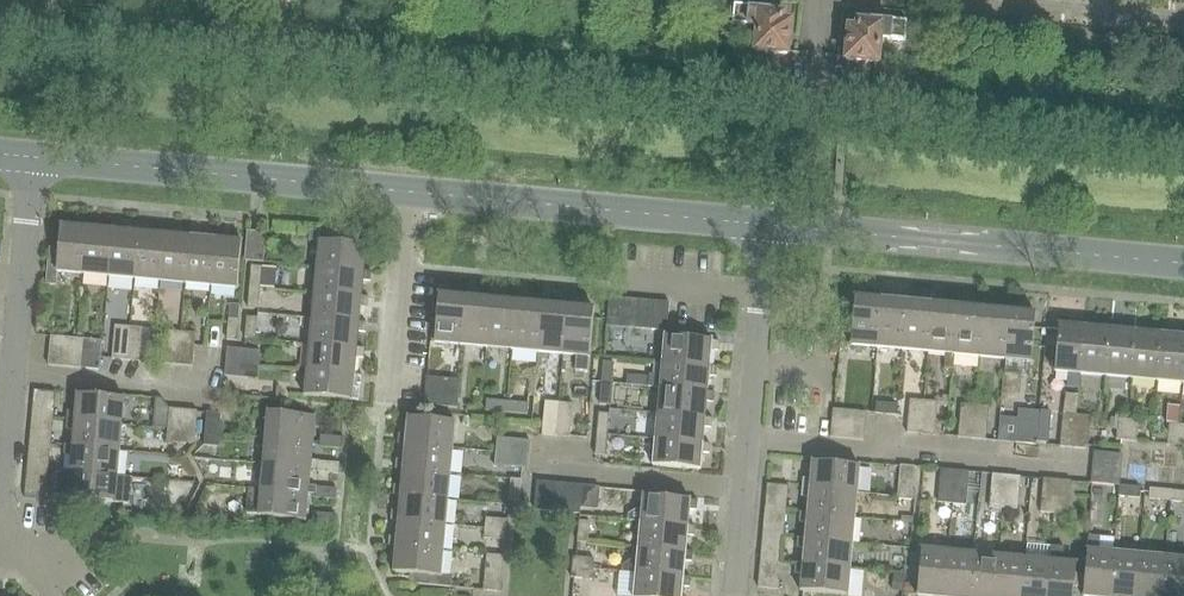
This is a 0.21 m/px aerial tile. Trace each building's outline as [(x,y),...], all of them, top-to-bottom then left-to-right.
[(783,21),(784,14),(770,13),(770,11),(760,10),(760,8),(758,8),(734,6),(733,24),(759,27),(757,51),(758,51),(767,52),(766,54),(778,55),(778,53),(788,53),(788,52),(789,43),(791,43),(792,32),(790,32),(791,22),(783,21)] [(871,22),(857,21),(856,28),(849,27),(848,37),(846,37),(845,48),(847,48),(846,57),(846,59),(856,60),(855,61),(867,63),(867,61),(876,62),(878,62),(879,51),(881,51),(881,43),(879,43),(880,38),(904,41),(906,21),(884,19),(882,19),(882,21),(872,20),(871,22)] [(925,43),(924,55),(933,55),(934,44),(925,43)] [(86,227),(87,227),(82,275),(108,277),(112,229),(95,227),(96,220),(87,219),(86,227)] [(112,229),(108,277),(134,280),(138,231),(121,230),(122,223),(113,222),(112,229)] [(49,247),(48,260),(46,285),(57,286),(58,272),(82,275),(87,227),(86,227),(61,224),(58,248),(49,247)] [(138,231),(134,280),(159,282),(164,234),(163,234),(147,232),(148,225),(138,224),(138,231)] [(163,234),(164,234),(159,282),(185,284),(189,236),(173,234),(173,227),(164,226),(163,234)] [(189,236),(185,284),(210,287),(215,238),(198,237),(199,230),(189,229),(189,236)] [(215,238),(210,287),(237,289),(241,241),(224,239),(224,232),(215,231),(215,238)] [(266,232),(260,232),(247,231),(244,260),(263,262),(266,232)] [(364,272),(364,271),(366,245),(342,243),(343,234),(310,231),(309,241),(318,242),(316,267),(364,272)] [(251,266),(249,287),(260,288),(262,267),(251,266)] [(364,272),(316,267),(313,293),(361,297),(363,281),(370,281),(371,272),(364,271),(364,272)] [(260,288),(249,287),(247,307),(258,308),(260,288)] [(465,298),(464,298),(448,296),(449,289),(439,288),(436,320),(434,343),(460,346),(465,298)] [(465,298),(460,346),(486,348),(490,300),(474,298),(474,291),(465,290),(464,298),(465,298)] [(850,345),(876,348),(881,300),(864,298),(865,291),(855,290),(850,345)] [(361,297),(313,293),(311,318),(359,323),(359,322),(361,306),(368,307),(369,297),(361,297)] [(490,300),(486,348),(511,350),(516,302),(515,302),(499,301),(500,294),(490,293),(490,300)] [(881,300),(876,348),(902,350),(906,302),(890,301),(890,294),(881,293),(881,300)] [(516,302),(511,350),(537,352),(542,305),(541,305),(525,303),(526,296),(516,295),(515,302),(516,302)] [(906,302),(902,350),(928,352),(932,305),(915,303),(916,296),(907,295),(906,302)] [(537,352),(563,355),(567,307),(551,305),(551,298),(542,297),(541,305),(542,305),(537,352)] [(623,298),(609,297),(606,325),(621,327),(623,298)] [(932,305),(928,352),(945,354),(944,369),(952,369),(954,355),(953,355),(958,307),(941,305),(941,298),(932,297),(932,305)] [(621,327),(635,328),(638,300),(623,298),(621,327)] [(567,307),(563,355),(577,356),(575,371),(588,372),(594,309),(576,308),(577,301),(567,300),(567,307)] [(638,300),(635,328),(651,330),(653,301),(638,300)] [(954,355),(979,357),(983,309),(967,308),(967,301),(958,300),(958,307),(953,355),(954,355)] [(666,331),(667,325),(669,302),(653,301),(651,330),(666,331)] [(1005,359),(1009,312),(992,310),(993,303),(983,302),(983,309),(979,357),(1005,359)] [(1031,362),(1035,314),(1018,312),(1018,305),(1009,304),(1009,312),(1005,359),(1031,362)] [(257,318),(246,317),(244,338),(255,339),(257,318)] [(1080,374),(1085,326),(1068,325),(1068,317),(1059,317),(1054,372),(1068,373),(1066,388),(1079,389),(1081,374),(1080,374)] [(359,323),(311,318),(308,344),(357,348),(358,332),(365,332),(366,323),(359,322),(359,323)] [(228,319),(226,340),(237,341),(239,320),(228,319)] [(1081,374),(1106,377),(1110,329),(1093,327),(1094,320),(1085,319),(1085,326),(1080,374),(1081,374)] [(1106,377),(1131,379),(1136,331),(1135,331),(1119,329),(1120,322),(1110,321),(1110,329),(1106,377)] [(1131,379),(1157,381),(1162,333),(1145,332),(1145,325),(1136,324),(1135,331),(1136,331),(1131,379)] [(126,360),(129,327),(115,326),(111,359),(126,360)] [(1157,381),(1183,384),(1183,370),(1183,335),(1170,334),(1171,327),(1162,326),(1162,333),(1157,381)] [(140,362),(144,329),(129,327),(126,360),(140,362)] [(144,329),(140,362),(152,363),(155,330),(144,329)] [(163,364),(177,365),(180,332),(166,331),(163,364)] [(192,366),(194,345),(195,333),(180,332),(177,365),(192,366)] [(83,339),(50,336),(49,350),(82,354),(83,339)] [(710,367),(710,366),(711,350),(718,351),(719,341),(664,336),(661,362),(710,367)] [(357,348),(308,344),(306,369),(354,374),(354,373),(356,357),(363,358),(364,348),(357,348)] [(260,351),(242,349),(227,348),(225,362),(259,365),(260,351)] [(82,354),(49,350),(47,365),(81,368),(82,354)] [(259,365),(225,362),(224,376),(257,379),(259,365)] [(614,363),(603,362),(601,383),(612,383),(614,363)] [(710,367),(661,362),(660,376),(649,375),(648,388),(659,389),(659,388),(707,392),(709,376),(716,376),(717,367),(710,366),(710,367)] [(354,374),(306,369),(304,396),(352,400),(354,383),(361,384),(362,374),(354,373),(354,374)] [(459,380),(426,377),(425,377),(424,391),(458,394),(459,380)] [(612,383),(601,383),(599,403),(610,404),(612,383)] [(659,388),(659,389),(657,413),(705,418),(705,417),(706,401),(714,402),(714,392),(707,392),(659,388)] [(34,390),(32,406),(53,408),(55,392),(34,390)] [(424,391),(424,403),(424,405),(457,407),(458,394),(424,391)] [(67,411),(66,420),(122,425),(124,399),(76,394),(74,412),(67,411)] [(1065,394),(1063,413),(1076,415),(1078,395),(1065,394)] [(909,399),(908,416),(906,432),(920,433),(923,400),(909,399)] [(485,410),(506,412),(507,402),(486,400),(485,410)] [(923,400),(920,433),(934,435),(937,401),(923,400)] [(545,401),(543,415),(541,434),(555,436),(559,402),(545,401)] [(507,402),(506,412),(527,414),(528,403),(507,402)] [(559,402),(555,436),(569,437),(572,404),(559,402)] [(876,402),(875,413),(896,414),(897,404),(876,402)] [(957,437),(971,438),(974,405),(960,404),(957,437)] [(974,405),(971,438),(985,439),(988,406),(974,405)] [(53,408),(32,406),(31,417),(52,419),(53,408)] [(166,442),(180,443),(183,410),(169,408),(166,442)] [(866,412),(833,409),(831,423),(865,426),(866,412)] [(183,410),(180,443),(194,444),(197,411),(183,410)] [(1024,410),(1021,443),(1035,444),(1038,411),(1024,410)] [(1051,412),(1040,410),(1037,442),(1048,443),(1051,412)] [(221,413),(206,411),(203,445),(218,446),(221,413)] [(265,438),(312,442),(314,416),(267,411),(265,438)] [(598,413),(596,434),(607,435),(609,414),(598,413)] [(705,418),(657,413),(654,439),(703,444),(703,443),(704,427),(711,428),(712,418),(705,417),(705,418)] [(1059,446),(1073,448),(1076,415),(1063,413),(1062,413),(1059,446)] [(1087,449),(1088,444),(1090,416),(1076,415),(1073,448),(1087,449)] [(52,419),(31,417),(30,432),(51,434),(52,419)] [(397,444),(405,444),(453,448),(455,421),(407,417),(405,435),(398,434),(397,444)] [(1126,440),(1128,419),(1117,419),(1116,439),(1126,440)] [(1136,441),(1138,421),(1128,419),(1126,440),(1136,441)] [(122,425),(66,420),(66,429),(73,429),(71,446),(119,451),(122,425)] [(865,426),(831,423),(830,437),(864,440),(865,426)] [(1167,444),(1177,445),(1179,424),(1169,423),(1167,444)] [(51,434),(30,432),(29,443),(50,444),(51,434)] [(607,435),(596,434),(595,455),(605,456),(607,435)] [(319,446),(340,448),(341,438),(320,435),(319,446)] [(319,461),(310,460),(312,442),(265,438),(262,463),(310,468),(317,469),(317,468),(318,461),(319,461)] [(495,452),(528,455),(529,441),(496,438),(495,452)] [(703,444),(654,439),(652,465),(700,470),(702,453),(709,453),(710,444),(703,443),(703,444)] [(50,444),(29,443),(28,458),(49,460),(50,444)] [(402,469),(450,473),(453,448),(405,444),(403,460),(396,459),(395,469),(402,470),(402,469)] [(71,446),(64,445),(63,454),(70,455),(69,471),(69,472),(117,476),(119,451),(71,446)] [(493,466),(525,468),(527,469),(528,455),(495,452),(493,466)] [(1094,452),(1092,467),(1121,470),(1123,454),(1094,452)] [(49,460),(28,458),(27,468),(48,470),(49,460)] [(317,472),(338,474),(339,463),(319,461),(318,461),(317,468),(317,469),(317,472)] [(802,478),(802,487),(857,492),(860,466),(811,462),(810,479),(802,478)] [(262,463),(260,489),(307,493),(307,495),(315,495),(316,487),(308,486),(310,468),(262,463)] [(900,465),(900,466),(897,498),(911,500),(914,467),(900,465)] [(1091,483),(1093,483),(1119,485),(1121,470),(1092,467),(1091,483)] [(48,470),(27,468),(25,484),(46,485),(48,470)] [(448,499),(450,473),(402,469),(402,470),(401,486),(393,485),(392,495),(400,495),(448,499)] [(938,502),(952,503),(955,470),(941,469),(938,502)] [(955,470),(952,503),(965,505),(969,471),(955,470)] [(68,481),(67,498),(115,503),(117,476),(69,472),(69,471),(62,471),(61,480),(68,481)] [(1003,508),(1006,475),(992,474),(989,507),(1003,508)] [(1020,476),(1006,475),(1003,508),(1017,509),(1020,476)] [(1040,511),(1054,513),(1057,480),(1043,478),(1040,511)] [(510,479),(508,500),(519,501),(521,480),(510,479)] [(1057,480),(1054,513),(1068,514),(1071,481),(1057,480)] [(534,510),(548,511),(551,483),(536,481),(534,510)] [(551,483),(548,511),(564,512),(566,484),(551,483)] [(46,486),(25,484),(24,494),(45,496),(46,486)] [(580,508),(582,486),(566,484),(564,512),(580,514),(580,508)] [(767,484),(765,499),(787,500),(788,486),(767,484)] [(1140,487),(1119,485),(1118,496),(1139,498),(1140,487)] [(315,495),(315,497),(336,499),(337,489),(316,487),(315,495)] [(857,492),(802,487),(801,496),(808,497),(806,513),(855,518),(857,492)] [(1149,499),(1169,501),(1170,490),(1149,488),(1149,499)] [(246,513),(257,514),(257,515),(305,519),(307,495),(307,493),(260,489),(260,490),(248,489),(246,513)] [(1169,501),(1183,502),(1183,491),(1170,490),(1169,501)] [(448,499),(400,495),(398,511),(391,511),(390,520),(397,521),(397,520),(446,524),(448,499)] [(627,521),(640,522),(688,526),(689,510),(697,510),(697,501),(642,496),(641,510),(636,509),(628,514),(627,521)] [(764,509),(786,511),(787,500),(765,499),(764,509)] [(580,514),(579,516),(590,517),(591,509),(580,508),(580,514)] [(786,511),(764,509),(763,524),(784,525),(786,511)] [(806,513),(799,512),(798,522),(806,523),(804,538),(804,539),(852,543),(855,518),(806,513)] [(313,513),(312,523),(333,525),(334,514),(313,513)] [(486,518),(485,528),(506,530),(506,520),(486,518)] [(443,550),(446,524),(397,520),(397,521),(396,537),(389,536),(388,546),(395,547),(395,546),(443,550)] [(589,522),(579,521),(577,542),(587,543),(589,522)] [(637,547),(685,552),(685,551),(687,535),(694,536),(695,526),(688,526),(640,522),(637,547)] [(762,535),(783,536),(784,525),(763,524),(762,535)] [(506,530),(485,528),(483,538),(505,540),(506,530)] [(783,536),(762,535),(761,550),(782,551),(783,536)] [(804,539),(804,538),(797,538),(796,547),(803,548),(802,564),(802,565),(850,569),(852,543),(804,539)] [(416,584),(451,587),(452,576),(441,575),(443,550),(395,546),(395,547),(393,572),(417,575),(416,584)] [(1078,587),(1083,588),(1084,584),(1085,574),(1075,573),(1076,562),(1063,561),(1064,548),(1051,546),(1049,560),(1050,560),(1047,595),(1073,595),(1074,587),(1078,587)] [(637,547),(636,561),(631,560),(622,566),(621,572),(635,573),(683,577),(685,561),(692,561),(693,552),(685,551),(685,552),(637,547)] [(947,550),(921,548),(917,595),(943,595),(947,550)] [(1085,574),(1084,584),(1083,595),(1109,595),(1114,551),(1087,549),(1085,574)] [(760,560),(781,562),(782,551),(761,550),(760,560)] [(973,553),(947,550),(943,595),(969,595),(973,553)] [(1139,554),(1114,551),(1109,595),(1135,595),(1139,554)] [(973,553),(969,595),(995,595),(999,555),(973,553)] [(1135,595),(1161,595),(1165,556),(1139,554),(1135,595)] [(483,590),(486,590),(500,591),(503,556),(486,555),(483,590)] [(1024,557),(999,555),(995,595),(1021,595),(1024,557)] [(1165,556),(1161,595),(1183,595),(1183,558),(1165,556)] [(594,559),(575,557),(573,557),(572,567),(593,569),(594,559)] [(1050,560),(1049,560),(1024,557),(1021,595),(1047,595),(1050,560)] [(802,565),(802,564),(795,563),(794,573),(801,574),(799,591),(848,595),(850,569),(802,565)] [(593,569),(572,567),(571,577),(592,579),(593,569)] [(683,577),(635,573),(633,595),(681,595),(682,586),(689,587),(690,577),(683,577)] [(903,577),(894,575),(892,589),(901,590),(903,577)] [(758,577),(757,587),(779,589),(780,578),(758,577)] [(914,584),(906,584),(905,593),(913,594),(914,584)]
